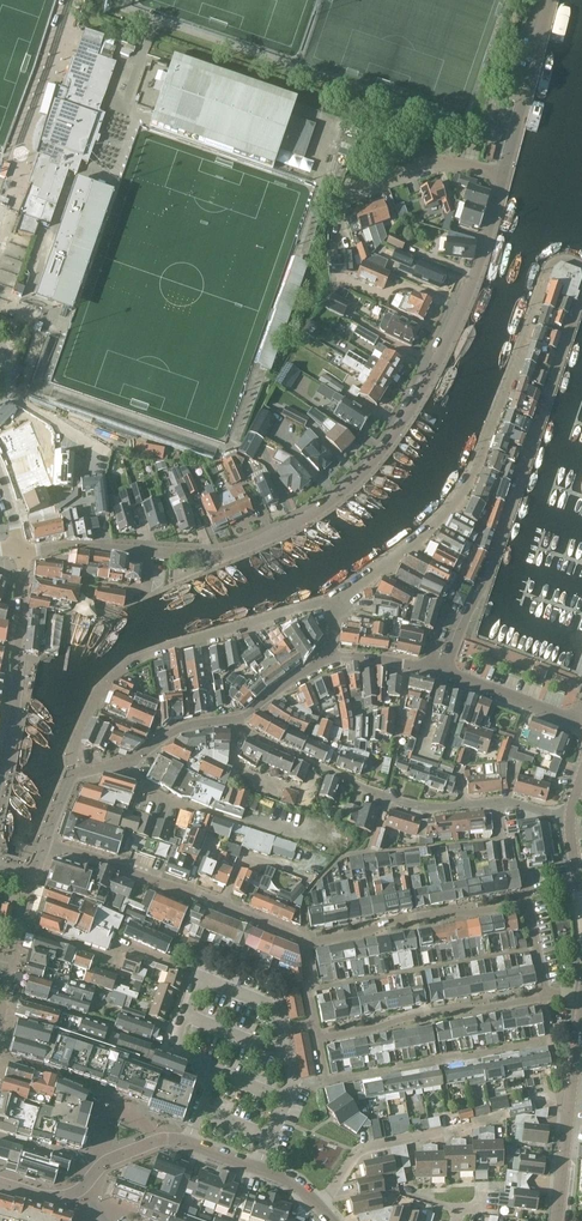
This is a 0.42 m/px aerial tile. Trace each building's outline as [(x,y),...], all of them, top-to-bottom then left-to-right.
[(28,185),(31,186),(26,197),(24,196),(23,203),(24,203),(18,216),(19,216),(20,214),(22,216),(16,234),(35,238),(40,224),(50,227),(69,171),(78,174),(82,162),(89,164),(106,115),(100,112),(117,63),(98,57),(101,47),(82,40),(75,60),(73,59),(63,87),(58,85),(57,85),(48,116),(45,119),(44,120),(42,118),(42,119),(39,127),(38,131),(37,135),(36,139),(36,143),(36,147),(36,151),(37,154),(35,163),(38,155),(28,185)] [(156,112),(152,124),(274,167),(280,151),(305,160),(317,126),(292,117),(297,101),(175,58),(171,70),(167,69),(168,68),(153,63),(149,73),(146,72),(147,69),(146,69),(136,98),(137,98),(138,95),(141,96),(138,107),(152,112),(153,111),(156,112)] [(360,129),(338,121),(336,128),(358,136),(360,129)] [(499,128),(487,125),(482,124),(478,140),(495,145),(496,140),(501,141),(502,134),(497,133),(499,128)] [(350,135),(345,134),(338,154),(352,158),(358,142),(349,139),(350,135)] [(466,203),(469,204),(486,208),(491,192),(476,187),(477,182),(462,177),(459,186),(468,189),(463,203),(466,204),(466,203)] [(454,213),(448,200),(446,200),(440,183),(432,186),(432,185),(420,190),(427,207),(438,203),(441,201),(447,215),(446,216),(442,230),(449,232),(454,213)] [(80,185),(41,297),(71,308),(109,196),(80,185)] [(393,200),(384,204),(384,205),(387,204),(390,213),(397,211),(393,200)] [(383,203),(369,208),(375,227),(377,232),(381,244),(387,239),(381,224),(390,221),(384,205),(384,204),(383,203)] [(485,210),(486,208),(469,204),(466,203),(466,204),(460,222),(462,223),(461,226),(470,229),(471,225),(481,228),(483,223),(486,210),(485,210)] [(375,227),(369,208),(354,213),(361,232),(369,229),(371,234),(377,251),(382,245),(381,244),(377,232),(375,227)] [(475,240),(463,236),(449,233),(448,239),(447,239),(445,257),(473,261),(476,243),(474,243),(475,240)] [(391,234),(387,244),(403,251),(407,241),(391,234)] [(363,264),(364,263),(370,257),(366,244),(357,247),(363,264)] [(391,261),(410,269),(411,265),(414,258),(396,250),(391,261)] [(328,254),(330,276),(354,274),(352,252),(328,254)] [(370,257),(364,263),(383,272),(388,262),(374,256),(373,258),(370,257)] [(421,261),(414,258),(411,265),(418,268),(414,278),(439,289),(441,285),(443,285),(446,279),(444,277),(446,273),(435,269),(435,266),(421,260),(421,261)] [(383,272),(364,263),(357,279),(383,290),(390,274),(383,272)] [(550,283),(562,288),(564,289),(561,297),(576,302),(579,294),(577,293),(581,281),(581,280),(581,272),(561,264),(554,270),(549,283),(550,283)] [(549,296),(545,307),(555,310),(554,311),(565,315),(567,315),(571,303),(563,300),(562,304),(557,303),(562,288),(550,283),(546,295),(549,296)] [(26,288),(17,286),(16,285),(14,293),(23,296),(26,288)] [(405,298),(399,310),(424,322),(433,303),(413,294),(410,301),(405,298)] [(330,301),(326,309),(343,317),(349,303),(333,295),(331,299),(330,301)] [(538,326),(539,327),(548,330),(551,322),(555,324),(555,325),(561,327),(565,315),(554,311),(555,310),(545,307),(544,309),(538,326)] [(387,315),(385,317),(380,326),(381,330),(382,332),(386,334),(385,335),(412,348),(416,339),(419,338),(421,333),(420,330),(421,328),(394,316),(390,315),(387,315)] [(379,338),(358,326),(354,334),(375,346),(379,338)] [(532,346),(529,355),(539,358),(540,354),(545,356),(542,365),(550,368),(554,353),(549,351),(550,349),(555,350),(556,351),(561,336),(552,333),(549,342),(545,340),(548,330),(539,327),(538,329),(538,328),(532,346)] [(304,333),(302,332),(296,344),(298,345),(301,346),(307,335),(304,333)] [(383,355),(379,363),(397,375),(398,373),(400,373),(403,368),(402,366),(404,363),(402,362),(403,359),(394,354),(392,356),(386,352),(387,350),(379,345),(376,351),(383,355)] [(349,352),(346,358),(390,385),(397,375),(379,363),(370,358),(367,363),(349,352)] [(521,380),(530,383),(535,385),(543,388),(547,375),(539,372),(538,375),(533,374),(539,358),(529,355),(521,380)] [(359,381),(365,385),(384,396),(390,385),(346,358),(342,364),(359,374),(359,373),(362,375),(359,381)] [(345,389),(324,375),(319,382),(340,396),(345,389)] [(521,380),(515,396),(525,400),(525,399),(529,401),(537,404),(541,394),(528,390),(530,383),(521,380)] [(384,396),(365,385),(361,392),(353,388),(350,393),(358,398),(359,396),(377,407),(384,396)] [(371,416),(336,394),(332,400),(340,405),(334,415),(360,432),(371,416)] [(510,412),(520,416),(523,417),(523,419),(532,422),(537,407),(528,404),(527,406),(523,405),(525,400),(515,396),(512,395),(509,401),(514,402),(510,412)] [(310,420),(287,408),(282,416),(305,429),(310,420)] [(264,440),(276,419),(261,411),(250,432),(263,440),(264,440)] [(527,435),(531,424),(519,420),(520,416),(510,412),(509,412),(503,426),(514,430),(514,431),(515,430),(519,432),(527,435)] [(322,426),(326,430),(331,435),(326,440),(342,455),(355,442),(346,434),(332,424),(327,420),(322,426)] [(10,460),(9,460),(10,461),(11,464),(15,479),(23,499),(46,489),(53,486),(46,468),(45,466),(44,462),(42,456),(41,451),(39,451),(38,447),(42,446),(42,445),(41,446),(31,424),(31,423),(28,424),(15,430),(15,429),(15,428),(0,435),(0,439),(10,460)] [(503,426),(499,439),(509,442),(509,444),(522,449),(526,438),(513,433),(514,431),(514,430),(503,426)] [(302,454),(320,473),(323,470),(325,471),(331,465),(330,464),(333,461),(328,455),(331,453),(310,430),(305,434),(313,443),(302,454)] [(246,457),(252,460),(263,440),(250,432),(239,453),(246,457)] [(492,452),(505,456),(509,457),(512,450),(507,449),(509,444),(509,442),(499,439),(496,438),(492,452)] [(512,450),(509,457),(505,456),(504,458),(492,454),(488,468),(484,467),(484,469),(498,474),(501,468),(505,470),(507,465),(511,467),(512,464),(515,465),(519,453),(512,450)] [(311,480),(292,459),(278,451),(272,460),(285,467),(277,473),(283,480),(280,482),(287,489),(289,487),(295,494),(298,491),(299,492),(309,484),(308,483),(311,480)] [(53,487),(53,488),(73,489),(74,479),(75,460),(75,459),(67,458),(67,453),(55,452),(53,487)] [(239,453),(235,458),(240,469),(246,457),(239,453)] [(228,465),(236,484),(245,480),(240,469),(235,458),(226,462),(225,459),(221,462),(223,467),(228,465)] [(75,460),(74,479),(83,466),(75,460)] [(165,462),(156,465),(158,471),(167,468),(165,462)] [(507,465),(505,470),(501,482),(495,501),(496,502),(491,516),(500,518),(511,484),(509,484),(515,468),(511,467),(507,465)] [(497,480),(501,482),(505,470),(501,468),(498,474),(484,469),(483,469),(484,469),(471,498),(486,505),(497,480)] [(177,517),(181,532),(184,532),(189,533),(193,529),(195,528),(189,506),(194,504),(190,495),(186,486),(184,480),(182,475),(175,478),(179,488),(175,490),(178,497),(169,500),(177,517)] [(279,503),(280,502),(269,475),(255,481),(266,508),(271,506),(273,507),(278,505),(279,503)] [(184,480),(186,486),(190,495),(197,493),(191,477),(184,480)] [(109,516),(105,478),(81,480),(83,492),(95,491),(97,517),(109,516)] [(58,505),(54,506),(56,514),(59,513),(61,512),(60,510),(78,497),(79,480),(74,479),(73,489),(73,493),(72,493),(72,495),(63,501),(63,502),(58,505)] [(131,487),(132,490),(136,507),(143,505),(151,531),(167,527),(159,499),(148,502),(142,484),(131,487)] [(223,527),(229,524),(218,498),(216,495),(212,486),(206,489),(210,498),(202,501),(213,526),(215,532),(224,529),(223,527)] [(242,487),(218,498),(229,524),(254,513),(242,487)] [(46,489),(23,499),(28,511),(29,514),(31,514),(34,512),(47,508),(48,507),(48,505),(49,505),(49,504),(48,501),(47,497),(49,496),(46,489)] [(136,507),(132,490),(120,494),(124,506),(114,509),(113,506),(109,508),(112,520),(117,518),(121,532),(135,528),(129,509),(136,507)] [(31,514),(29,514),(31,521),(30,522),(35,541),(64,535),(59,513),(56,514),(54,506),(58,505),(54,497),(53,495),(48,501),(49,504),(49,505),(48,505),(48,507),(47,508),(34,512),(31,514)] [(472,501),(463,518),(476,525),(485,507),(472,501)] [(68,541),(81,541),(78,523),(76,513),(74,513),(73,509),(64,511),(65,515),(63,516),(66,534),(64,535),(65,540),(67,540),(68,541)] [(495,533),(500,518),(491,516),(486,530),(480,549),(489,552),(495,533)] [(475,527),(458,519),(454,517),(447,531),(468,541),(472,533),(478,536),(480,530),(475,527)] [(78,523),(81,541),(93,541),(91,531),(99,530),(98,520),(78,523)] [(441,531),(434,545),(439,547),(449,552),(456,539),(444,533),(441,531)] [(467,555),(469,552),(472,546),(456,539),(449,552),(459,557),(460,557),(465,559),(466,560),(468,556),(467,555)] [(449,552),(439,547),(432,561),(459,574),(461,570),(460,570),(465,559),(460,557),(459,557),(449,552)] [(78,551),(76,567),(82,568),(83,567),(88,567),(89,563),(90,553),(78,551)] [(465,582),(474,586),(487,555),(479,551),(465,582)] [(112,556),(90,553),(89,563),(101,564),(110,566),(112,556)] [(432,564),(413,555),(402,565),(425,577),(432,564)] [(112,556),(110,566),(109,573),(126,575),(127,565),(128,560),(112,556)] [(35,577),(36,577),(61,583),(64,566),(45,564),(45,562),(41,562),(40,563),(36,563),(35,577)] [(82,568),(81,576),(99,578),(101,564),(89,563),(88,567),(83,567),(82,568)] [(122,583),(125,583),(126,575),(109,573),(110,566),(101,564),(99,578),(123,581),(122,583)] [(432,564),(425,577),(447,588),(451,590),(457,576),(452,573),(432,564)] [(142,567),(127,565),(126,575),(125,583),(130,584),(131,580),(135,581),(136,582),(141,583),(142,578),(141,577),(142,567)] [(395,578),(419,590),(425,577),(402,565),(395,578)] [(76,568),(64,566),(61,583),(80,587),(81,576),(82,568),(76,567),(76,568)] [(36,577),(35,577),(46,580),(45,584),(35,582),(32,596),(30,609),(36,610),(55,613),(55,611),(64,612),(72,610),(73,604),(77,605),(80,591),(82,587),(80,587),(61,583),(36,577)] [(425,577),(419,590),(419,591),(445,602),(451,590),(447,588),(425,577)] [(364,597),(374,596),(388,597),(390,598),(391,598),(404,605),(407,607),(408,605),(413,595),(396,586),(397,585),(385,578),(378,592),(371,590),(370,590),(363,592),(364,597)] [(1,603),(8,584),(0,581),(0,603),(1,603)] [(96,600),(125,606),(126,592),(111,589),(112,585),(103,584),(103,588),(99,587),(96,600)] [(385,619),(392,620),(395,620),(401,622),(404,605),(391,598),(390,598),(388,597),(374,596),(372,617),(385,618),(385,619)] [(404,605),(401,622),(424,628),(432,631),(437,619),(441,605),(417,598),(414,606),(408,605),(407,607),(404,605)] [(5,623),(8,609),(0,608),(0,622),(5,623)] [(44,632),(46,611),(36,610),(36,613),(30,612),(28,631),(26,653),(39,654),(40,646),(46,647),(47,632),(44,632)] [(312,617),(298,626),(313,650),(323,636),(312,617)] [(357,651),(357,646),(361,621),(349,619),(348,625),(342,625),(341,632),(340,644),(353,645),(352,650),(357,651)] [(372,648),(387,651),(388,640),(389,640),(392,620),(385,619),(384,627),(373,626),(372,637),(374,638),(372,648)] [(357,646),(372,648),(374,638),(372,637),(373,626),(374,622),(361,620),(361,621),(357,646)] [(388,640),(387,651),(397,652),(418,657),(424,628),(401,622),(395,620),(392,620),(389,640),(388,640)] [(6,644),(9,624),(0,623),(0,642),(6,644)] [(284,635),(288,641),(303,663),(313,650),(298,626),(284,635)] [(252,666),(252,667),(256,664),(255,663),(262,658),(254,648),(255,647),(252,641),(250,639),(248,635),(243,636),(245,641),(251,650),(241,658),(249,668),(252,666)] [(268,651),(268,652),(285,675),(303,663),(288,641),(278,648),(270,654),(268,651)] [(226,647),(230,668),(240,665),(237,645),(226,647)] [(211,648),(214,673),(226,672),(223,647),(211,648)] [(189,682),(206,679),(201,650),(185,653),(189,682)] [(169,654),(170,656),(173,685),(175,685),(177,696),(186,695),(183,673),(184,673),(181,652),(169,654)] [(252,667),(248,670),(258,677),(266,688),(285,675),(268,652),(264,655),(268,661),(259,668),(256,664),(252,667)] [(159,675),(162,698),(177,696),(175,685),(173,685),(170,656),(163,657),(165,674),(159,675)] [(361,691),(360,684),(361,684),(359,666),(346,668),(351,699),(355,699),(355,702),(362,701),(360,691),(361,691)] [(534,667),(531,674),(545,679),(547,672),(534,667)] [(386,670),(376,669),(376,672),(378,703),(384,703),(384,697),(386,672),(386,670)] [(333,679),(328,680),(332,691),(346,689),(346,688),(343,671),(332,674),(333,679)] [(375,672),(362,673),(364,700),(377,699),(375,672)] [(391,677),(391,673),(386,672),(384,697),(388,698),(389,696),(400,697),(401,678),(391,677)] [(233,700),(246,710),(255,700),(247,692),(244,690),(246,688),(248,684),(237,675),(237,676),(240,679),(232,689),(233,689),(230,693),(231,698),(233,700)] [(110,693),(115,695),(128,700),(128,699),(131,691),(132,691),(138,679),(131,676),(128,681),(123,679),(119,685),(114,683),(110,693)] [(408,699),(407,698),(405,706),(411,708),(417,710),(421,693),(418,692),(422,679),(410,676),(408,689),(410,690),(408,699)] [(250,681),(248,684),(246,688),(244,690),(247,692),(255,700),(267,689),(266,688),(258,677),(253,683),(250,681)] [(191,694),(192,701),(193,701),(195,715),(208,713),(205,693),(208,692),(206,679),(189,682),(191,695),(191,694)] [(417,710),(411,708),(405,706),(404,709),(411,711),(423,715),(425,715),(428,704),(433,682),(422,679),(418,692),(421,693),(417,710)] [(337,718),(342,717),(340,710),(340,706),(338,706),(332,691),(328,680),(315,685),(324,711),(335,708),(337,718)] [(292,709),(295,714),(302,710),(305,713),(310,714),(308,710),(319,706),(311,686),(299,691),(301,695),(296,697),(300,706),(292,709)] [(346,689),(332,691),(338,706),(340,706),(340,710),(350,708),(350,707),(346,689)] [(433,715),(441,717),(447,719),(448,717),(445,716),(445,714),(450,692),(438,690),(433,712),(433,715)] [(225,692),(216,693),(218,707),(227,706),(225,692)] [(463,695),(450,692),(445,714),(457,717),(463,695)] [(161,707),(161,712),(162,728),(173,722),(172,722),(173,721),(171,706),(183,705),(183,703),(192,701),(191,694),(191,695),(186,695),(177,696),(162,698),(163,707),(161,707)] [(126,720),(132,706),(134,702),(128,699),(128,700),(115,695),(110,707),(111,707),(108,713),(126,720)] [(134,702),(132,706),(156,715),(159,704),(137,695),(134,702)] [(458,725),(459,725),(467,728),(467,727),(468,725),(470,726),(479,699),(468,695),(459,722),(458,725)] [(377,699),(364,700),(365,710),(377,709),(377,699)] [(485,731),(486,728),(488,729),(490,723),(488,722),(489,718),(486,717),(491,703),(479,699),(470,726),(485,731)] [(305,733),(310,724),(312,721),(295,714),(289,711),(291,708),(285,700),(279,704),(275,702),(267,713),(286,726),(305,733)] [(183,703),(183,705),(184,719),(194,717),(192,701),(183,703)] [(171,706),(173,721),(184,719),(183,705),(171,706)] [(132,706),(126,720),(149,730),(156,715),(132,706)] [(342,717),(343,731),(344,737),(348,737),(348,742),(353,742),(353,722),(354,722),(350,708),(340,710),(342,717)] [(317,722),(316,727),(313,736),(329,742),(330,738),(340,742),(340,741),(343,743),(344,737),(343,731),(318,721),(320,717),(310,714),(305,713),(302,710),(295,714),(312,721),(317,722)] [(381,711),(381,714),(373,713),(371,741),(378,742),(379,736),(392,737),(393,732),(393,725),(395,712),(381,711)] [(415,740),(423,715),(411,711),(402,736),(409,738),(415,740)] [(120,734),(128,737),(133,726),(129,724),(128,726),(117,721),(117,719),(102,713),(99,720),(101,720),(100,723),(104,725),(115,730),(120,734)] [(247,724),(266,735),(274,721),(260,713),(247,724)] [(441,717),(432,746),(445,749),(453,720),(447,719),(441,717)] [(355,750),(360,750),(361,741),(367,741),(368,731),(368,719),(356,719),(356,731),(355,750)] [(519,742),(537,748),(537,749),(542,737),(553,742),(556,735),(558,729),(533,719),(530,728),(525,726),(519,742)] [(82,743),(93,748),(104,725),(100,723),(93,720),(82,743)] [(266,735),(280,743),(287,729),(274,721),(266,735)] [(104,725),(93,748),(105,753),(106,752),(109,743),(115,730),(104,725)] [(459,725),(455,736),(463,739),(467,728),(459,725)] [(467,728),(463,739),(464,739),(460,750),(456,764),(463,766),(468,752),(470,752),(471,749),(486,754),(492,733),(485,731),(470,726),(468,725),(467,727),(467,728)] [(150,732),(133,726),(128,737),(145,744),(150,732)] [(219,781),(218,784),(225,786),(226,786),(233,769),(227,766),(226,768),(214,762),(215,729),(204,731),(204,733),(185,735),(177,740),(176,740),(162,750),(162,751),(192,767),(191,769),(199,773),(200,772),(219,781)] [(215,729),(214,762),(226,768),(227,766),(229,760),(229,752),(230,730),(215,729)] [(302,752),(302,753),(308,739),(289,730),(288,730),(287,729),(280,743),(286,746),(302,753),(302,752)] [(133,753),(145,744),(128,737),(120,734),(115,730),(109,743),(113,745),(133,753)] [(515,735),(506,732),(504,738),(513,741),(515,735)] [(537,749),(537,748),(536,751),(548,755),(548,756),(561,761),(569,740),(556,735),(553,742),(542,737),(537,749)] [(265,764),(272,750),(248,738),(239,757),(251,766),(257,768),(260,762),(265,764)] [(409,738),(406,751),(412,753),(415,740),(409,738)] [(496,763),(505,763),(507,758),(513,741),(504,738),(496,763)] [(308,739),(302,753),(325,763),(328,755),(334,757),(337,751),(308,739)] [(370,754),(366,753),(349,749),(340,747),(337,753),(340,755),(336,768),(361,776),(363,769),(365,769),(367,764),(365,763),(365,761),(368,760),(370,754)] [(272,750),(265,764),(290,774),(289,777),(303,783),(310,767),(272,750)] [(225,786),(218,784),(218,786),(202,779),(186,771),(187,768),(182,765),(180,768),(160,756),(147,779),(160,786),(160,785),(181,798),(189,799),(213,809),(242,818),(250,794),(239,791),(226,789),(226,788),(226,786),(225,786)] [(526,757),(524,763),(531,766),(533,759),(526,757)] [(385,758),(383,766),(390,767),(391,760),(385,758)] [(483,777),(484,794),(502,792),(502,790),(507,790),(507,785),(508,770),(509,770),(512,760),(507,758),(505,763),(496,763),(495,763),(496,775),(483,777)] [(508,770),(507,785),(508,785),(515,787),(514,793),(529,797),(533,781),(519,777),(520,773),(523,763),(512,760),(509,770),(508,770)] [(407,779),(426,785),(431,771),(432,767),(426,765),(424,764),(411,761),(409,765),(398,761),(395,768),(407,772),(409,765),(412,766),(407,779)] [(425,761),(424,764),(426,765),(432,767),(439,770),(440,765),(425,761)] [(440,765),(439,770),(444,771),(452,774),(455,767),(441,762),(440,765)] [(551,766),(549,773),(551,773),(556,775),(559,768),(551,766)] [(431,771),(426,785),(425,786),(444,792),(444,791),(452,794),(457,780),(442,775),(444,771),(439,770),(432,767),(431,771)] [(533,781),(529,797),(546,802),(550,785),(540,783),(541,780),(542,781),(544,776),(549,777),(551,773),(549,773),(537,769),(534,781),(533,781)] [(469,795),(484,794),(483,777),(470,778),(470,772),(464,773),(465,780),(467,779),(469,795)] [(99,789),(118,795),(132,799),(138,785),(126,782),(116,779),(104,776),(99,789)] [(326,779),(320,797),(334,802),(340,784),(326,779)] [(81,798),(105,805),(106,806),(108,806),(114,808),(115,807),(116,802),(129,807),(132,799),(118,795),(117,797),(85,786),(81,798)] [(285,789),(282,802),(294,806),(298,793),(285,789)] [(81,798),(80,798),(72,815),(94,821),(103,824),(108,806),(106,806),(105,805),(81,798)] [(344,820),(357,824),(361,809),(348,805),(344,820)] [(119,828),(123,811),(115,807),(114,808),(108,806),(103,824),(119,828)] [(356,829),(372,834),(379,811),(363,806),(356,829)] [(133,813),(127,812),(123,811),(119,828),(137,833),(141,819),(132,816),(133,813)] [(385,827),(401,832),(406,816),(390,811),(385,827)] [(195,862),(196,862),(201,853),(208,832),(209,832),(214,819),(215,819),(196,812),(191,826),(194,826),(189,839),(185,837),(180,849),(178,855),(179,856),(195,862)] [(484,813),(468,815),(469,831),(485,830),(485,833),(492,832),(493,831),(491,815),(484,815),(484,813)] [(468,815),(451,816),(454,841),(458,841),(458,835),(456,835),(456,833),(469,831),(468,815)] [(64,839),(91,847),(98,823),(71,816),(64,839)] [(144,816),(138,834),(149,838),(155,820),(144,816)] [(401,832),(427,840),(428,825),(421,823),(422,821),(406,816),(401,832)] [(428,825),(427,840),(437,838),(437,835),(453,833),(454,841),(451,816),(434,818),(435,824),(428,825)] [(234,826),(214,819),(209,832),(230,840),(232,833),(234,826)] [(531,830),(533,843),(550,840),(547,823),(538,825),(537,819),(517,822),(518,827),(507,829),(508,836),(519,834),(519,832),(531,830)] [(153,839),(165,843),(179,847),(182,840),(175,838),(174,840),(167,838),(172,825),(159,821),(153,839)] [(98,823),(91,847),(118,856),(126,831),(98,823)] [(235,825),(234,826),(232,833),(245,837),(242,847),(269,856),(270,852),(292,859),(297,845),(235,825)] [(378,831),(372,849),(379,851),(383,851),(388,834),(378,831)] [(550,840),(533,843),(536,858),(527,860),(529,869),(543,867),(543,865),(552,864),(551,857),(553,856),(550,840)] [(500,843),(502,862),(509,861),(507,842),(500,843)] [(483,843),(473,845),(474,853),(484,851),(483,843)] [(486,845),(489,862),(495,894),(508,892),(505,876),(498,877),(495,862),(499,862),(496,844),(486,845)] [(188,882),(195,862),(179,856),(178,855),(180,849),(174,847),(169,860),(170,861),(166,873),(188,882)] [(430,849),(420,850),(421,857),(431,856),(430,849)] [(419,850),(404,852),(405,861),(421,859),(419,850)] [(198,875),(213,882),(220,866),(211,862),(214,855),(208,853),(198,875)] [(220,866),(213,882),(226,887),(232,871),(222,867),(224,863),(227,864),(231,856),(225,853),(220,866)] [(378,869),(391,867),(389,856),(389,853),(375,855),(376,859),(378,869)] [(400,854),(389,856),(391,867),(402,865),(400,854)] [(368,855),(368,856),(369,863),(376,862),(376,859),(375,855),(368,855)] [(362,856),(349,858),(352,871),(364,869),(362,856)] [(462,861),(463,866),(469,899),(482,897),(478,880),(472,882),(468,860),(462,861)] [(55,861),(46,889),(84,903),(96,909),(97,907),(102,909),(103,905),(104,905),(108,893),(93,888),(94,887),(93,886),(97,874),(55,861)] [(485,879),(478,880),(482,897),(495,894),(489,862),(482,863),(485,879)] [(511,875),(505,876),(508,892),(521,889),(516,862),(509,864),(511,875)] [(435,866),(427,867),(428,875),(437,873),(436,868),(435,866)] [(459,884),(453,885),(456,901),(469,899),(463,866),(456,867),(459,884)] [(93,886),(106,891),(112,877),(118,879),(119,877),(120,874),(100,867),(93,886)] [(436,868),(437,873),(443,904),(456,901),(453,885),(446,886),(442,867),(436,868)] [(233,892),(244,897),(249,885),(258,889),(263,877),(254,873),(253,876),(242,871),(233,892)] [(434,888),(427,890),(430,906),(443,904),(437,873),(428,875),(430,883),(433,883),(434,888)] [(430,906),(427,890),(422,891),(419,876),(417,877),(411,878),(417,908),(430,906)] [(106,891),(118,895),(126,898),(128,899),(134,886),(135,883),(119,877),(118,879),(112,877),(106,891)] [(404,894),(396,895),(399,912),(412,910),(406,878),(401,879),(404,894)] [(348,882),(341,883),(348,921),(360,919),(356,895),(351,896),(348,882)] [(332,900),(333,907),(336,924),(348,921),(341,883),(335,884),(337,899),(332,900)] [(354,884),(356,895),(360,919),(373,917),(370,900),(363,901),(361,883),(354,884)] [(376,899),(370,900),(373,917),(386,914),(381,886),(380,883),(374,884),(376,894),(375,894),(376,899)] [(394,884),(381,886),(386,914),(399,912),(396,895),(394,884)] [(65,932),(64,936),(107,951),(115,930),(118,931),(124,918),(102,909),(97,907),(96,909),(84,903),(46,889),(44,899),(40,913),(44,915),(65,922),(62,931),(65,932)] [(278,898),(292,903),(301,894),(296,889),(290,894),(281,890),(278,898)] [(145,906),(146,906),(151,908),(156,894),(148,890),(143,905),(145,906)] [(270,914),(277,900),(277,898),(264,893),(262,897),(249,891),(244,904),(270,914)] [(325,892),(318,893),(324,926),(336,924),(333,907),(328,908),(325,892)] [(324,926),(318,893),(313,894),(316,911),(309,912),(312,928),(324,926)] [(151,908),(149,911),(147,917),(180,930),(189,908),(156,894),(151,908)] [(125,899),(126,898),(118,895),(112,911),(120,914),(125,899)] [(304,898),(301,896),(294,904),(295,905),(302,908),(304,898)] [(277,898),(277,900),(270,914),(281,919),(286,907),(288,902),(277,898)] [(142,904),(126,899),(121,913),(125,914),(128,904),(144,910),(145,906),(143,905),(142,905),(142,904)] [(281,919),(300,927),(300,913),(302,908),(295,905),(292,909),(286,907),(281,919)] [(9,926),(11,920),(14,908),(3,906),(0,917),(1,917),(0,920),(0,924),(9,926)] [(187,943),(192,945),(199,928),(206,912),(194,907),(187,923),(194,926),(191,934),(187,943)] [(127,911),(126,915),(140,921),(141,921),(145,923),(146,919),(127,911)] [(205,930),(211,932),(217,916),(206,912),(199,928),(192,945),(197,947),(201,939),(205,930)] [(39,928),(64,936),(65,932),(62,931),(65,922),(44,915),(39,928)] [(515,915),(502,917),(508,951),(516,950),(512,932),(518,931),(515,915)] [(220,946),(223,937),(230,921),(217,916),(211,932),(217,935),(213,944),(214,945),(211,953),(216,955),(220,946)] [(502,917),(490,920),(493,936),(500,935),(503,952),(508,951),(502,917)] [(490,920),(478,922),(484,956),(490,955),(487,937),(493,936),(490,920)] [(145,923),(141,921),(140,921),(138,926),(131,923),(125,935),(144,944),(149,932),(152,926),(145,923)] [(227,946),(233,948),(235,942),(242,926),(230,921),(223,937),(229,940),(227,946)] [(478,922),(466,924),(469,940),(475,939),(479,957),(484,956),(478,922)] [(466,924),(454,926),(460,960),(465,959),(462,941),(469,940),(466,924)] [(232,962),(238,964),(252,929),(242,925),(242,926),(235,942),(233,948),(231,951),(236,953),(232,962)] [(454,926),(442,928),(446,949),(452,948),(454,961),(460,960),(454,926)] [(442,928),(430,931),(436,963),(442,962),(440,950),(446,949),(442,928)] [(250,948),(256,951),(263,935),(252,930),(252,929),(238,964),(243,966),(250,948)] [(436,963),(430,931),(418,933),(421,954),(428,952),(430,965),(436,963)] [(149,932),(144,944),(165,954),(171,942),(149,932)] [(413,934),(401,936),(406,969),(412,968),(409,951),(416,950),(413,934)] [(256,972),(262,974),(275,940),(263,935),(256,951),(264,954),(256,972)] [(401,936),(389,938),(392,954),(398,953),(401,970),(406,969),(401,936)] [(36,937),(33,950),(56,956),(59,945),(36,937)] [(389,938),(377,940),(382,973),(388,972),(385,955),(392,954),(389,938)] [(274,958),(281,961),(287,944),(275,940),(262,974),(267,976),(274,958)] [(377,940),(365,942),(368,958),(374,957),(377,974),(382,973),(377,940)] [(518,941),(519,949),(527,948),(525,940),(518,941)] [(365,942),(353,945),(359,977),(364,976),(361,959),(368,958),(365,942)] [(287,944),(281,961),(280,964),(294,970),(296,983),(303,982),(298,949),(287,944)] [(69,978),(72,966),(78,951),(59,945),(56,956),(54,963),(59,966),(57,974),(69,978)] [(353,945),(341,947),(344,963),(350,962),(353,978),(359,977),(353,945)] [(220,946),(216,955),(221,957),(225,948),(220,946)] [(341,947),(328,949),(334,981),(340,980),(337,964),(344,963),(341,947)] [(334,981),(328,949),(316,951),(319,968),(325,967),(327,978),(321,979),(322,984),(334,981)] [(30,965),(56,974),(57,974),(59,966),(54,963),(56,956),(33,950),(30,965)] [(78,951),(72,966),(87,971),(83,981),(91,984),(95,969),(90,967),(94,957),(78,951)] [(137,975),(139,969),(143,959),(126,954),(121,970),(137,975)] [(509,956),(503,957),(504,967),(506,967),(507,969),(504,970),(504,973),(506,972),(509,989),(522,987),(519,970),(512,971),(509,956)] [(500,974),(493,975),(496,992),(509,989),(506,972),(504,973),(504,970),(507,969),(506,967),(504,967),(503,957),(497,958),(500,974)] [(519,967),(519,970),(522,987),(535,985),(530,957),(524,958),(526,966),(519,967)] [(143,965),(155,969),(156,964),(145,960),(143,965)] [(483,961),(477,962),(479,971),(480,971),(481,974),(478,974),(479,977),(480,977),(483,994),(496,992),(493,975),(486,976),(483,961)] [(474,979),(467,980),(470,996),(483,994),(480,977),(479,977),(478,974),(481,974),(480,971),(479,971),(477,962),(471,963),(474,979)] [(156,964),(155,969),(166,973),(168,968),(156,964)] [(27,976),(52,984),(56,974),(30,965),(27,976)] [(457,965),(451,967),(453,977),(454,976),(455,979),(452,979),(452,982),(454,982),(457,999),(470,996),(467,980),(460,981),(457,965)] [(446,984),(441,985),(444,1001),(457,999),(454,982),(452,982),(452,979),(455,979),(454,976),(453,977),(451,967),(442,968),(444,978),(445,978),(446,984)] [(95,969),(91,984),(113,991),(137,999),(139,994),(128,991),(129,989),(121,986),(120,988),(114,986),(117,977),(95,969)] [(139,969),(137,975),(137,976),(144,978),(145,978),(147,972),(139,969)] [(444,1001),(441,985),(433,986),(430,970),(425,971),(431,1004),(444,1001)] [(170,971),(164,986),(175,991),(180,992),(186,976),(170,971)] [(418,989),(410,990),(413,1007),(427,1004),(421,972),(415,973),(418,989)] [(47,1002),(67,1009),(71,998),(65,996),(70,981),(71,979),(69,978),(57,974),(56,974),(52,984),(27,976),(22,995),(47,1002)] [(144,978),(137,976),(133,974),(131,980),(142,984),(144,978)] [(401,976),(394,977),(400,1009),(413,1007),(410,990),(403,992),(401,976)] [(391,994),(384,995),(387,1012),(400,1009),(394,977),(388,978),(391,994)] [(71,998),(67,1009),(87,1014),(95,989),(70,981),(65,996),(71,998)] [(365,999),(358,1000),(361,1017),(374,1014),(371,998),(372,997),(372,995),(369,996),(368,993),(370,992),(369,987),(368,982),(362,983),(365,999)] [(152,992),(150,999),(170,1005),(175,991),(164,986),(160,985),(157,994),(152,992)] [(349,985),(343,987),(345,997),(343,997),(343,1000),(346,1000),(347,1002),(345,1002),(349,1019),(361,1017),(358,1000),(352,1001),(349,985)] [(375,985),(369,987),(370,992),(368,993),(369,996),(372,995),(372,997),(371,998),(374,1014),(387,1012),(384,995),(377,996),(375,985)] [(345,997),(343,987),(336,988),(339,1003),(333,1005),(336,1021),(349,1019),(345,1002),(347,1002),(346,1000),(343,1000),(343,997),(345,997)] [(285,992),(286,999),(300,996),(299,989),(285,992)] [(336,1021),(333,1005),(325,1006),(323,995),(317,996),(323,1024),(336,1021)] [(286,999),(288,1006),(302,1003),(300,996),(286,999)] [(126,997),(123,1007),(129,1009),(132,999),(126,997)] [(170,1005),(150,999),(154,1001),(149,1016),(165,1022),(170,1005)] [(42,1025),(60,1030),(61,1029),(103,1043),(108,1028),(83,1020),(83,1021),(64,1015),(62,1021),(58,1020),(60,1014),(26,1005),(26,1004),(18,1002),(15,1015),(42,1023),(41,1025),(42,1025)] [(288,1006),(289,1013),(303,1010),(302,1003),(288,1006)] [(540,1008),(526,1011),(529,1028),(537,1026),(538,1037),(545,1036),(540,1008)] [(303,1010),(289,1013),(290,1020),(305,1017),(303,1010)] [(526,1011),(513,1013),(516,1030),(518,1030),(518,1033),(515,1033),(516,1036),(517,1036),(518,1040),(525,1039),(523,1029),(529,1028),(526,1011)] [(513,1013),(500,1015),(503,1032),(510,1031),(512,1041),(518,1040),(517,1036),(516,1036),(515,1033),(518,1033),(518,1030),(516,1030),(513,1013)] [(500,1015),(488,1018),(493,1045),(499,1044),(498,1039),(497,1033),(503,1032),(500,1015)] [(121,1016),(116,1029),(151,1041),(156,1027),(121,1016)] [(488,1018),(474,1020),(478,1037),(485,1035),(486,1046),(493,1045),(488,1018)] [(465,1039),(466,1039),(467,1042),(464,1042),(464,1045),(466,1045),(467,1050),(473,1048),(471,1038),(478,1037),(474,1020),(462,1022),(465,1039)] [(36,1062),(36,1061),(49,1065),(49,1066),(67,1072),(117,1089),(116,1091),(150,1103),(147,1110),(183,1122),(193,1094),(193,1093),(197,1082),(193,1081),(195,1075),(185,1072),(187,1065),(145,1051),(147,1046),(120,1036),(116,1048),(61,1029),(61,1030),(60,1030),(42,1025),(41,1028),(19,1021),(13,1040),(15,1040),(12,1050),(15,1057),(36,1062)] [(462,1022),(448,1025),(451,1041),(459,1040),(460,1051),(467,1050),(466,1045),(464,1045),(464,1042),(467,1042),(466,1039),(465,1039),(462,1022)] [(451,1041),(448,1025),(436,1027),(441,1054),(446,1053),(444,1043),(451,1041)] [(431,1028),(419,1030),(422,1047),(429,1046),(431,1056),(436,1055),(431,1028)] [(419,1030),(405,1033),(408,1050),(407,1050),(408,1053),(411,1052),(411,1055),(409,1055),(410,1060),(417,1059),(415,1048),(422,1047),(419,1030)] [(405,1033),(392,1035),(395,1052),(402,1051),(404,1061),(410,1060),(409,1055),(411,1055),(411,1052),(408,1053),(407,1050),(408,1050),(405,1033)] [(294,1036),(295,1043),(309,1041),(308,1034),(294,1036)] [(392,1035),(379,1038),(382,1054),(381,1055),(381,1057),(384,1057),(385,1059),(383,1060),(384,1065),(391,1064),(389,1053),(395,1052),(392,1035)] [(379,1038),(367,1040),(370,1057),(376,1055),(378,1066),(384,1065),(383,1060),(385,1059),(384,1057),(381,1057),(381,1055),(382,1054),(379,1038)] [(367,1040),(353,1043),(356,1059),(355,1059),(356,1062),(358,1061),(359,1064),(357,1064),(358,1070),(365,1068),(363,1058),(370,1057),(367,1040)] [(295,1043),(296,1050),(310,1048),(309,1041),(295,1043)] [(353,1043),(340,1045),(343,1061),(350,1060),(352,1071),(358,1070),(357,1064),(359,1064),(358,1061),(356,1062),(355,1059),(356,1059),(353,1043)] [(343,1061),(340,1045),(327,1047),(333,1074),(338,1073),(336,1063),(343,1061)] [(520,1058),(522,1071),(523,1071),(551,1066),(547,1047),(526,1051),(527,1056),(520,1058)] [(296,1050),(300,1072),(315,1069),(310,1048),(296,1050)] [(481,1059),(482,1060),(486,1084),(524,1077),(523,1071),(522,1071),(520,1058),(519,1052),(511,1054),(507,1055),(507,1054),(493,1057),(493,1058),(488,1059),(488,1058),(481,1059)] [(463,1062),(467,1081),(468,1087),(486,1084),(482,1060),(481,1059),(463,1062)] [(447,1085),(467,1081),(463,1062),(449,1065),(450,1071),(444,1072),(447,1085)] [(34,1071),(9,1064),(5,1079),(30,1086),(35,1072),(34,1072),(34,1071)] [(419,1070),(420,1076),(423,1089),(442,1086),(440,1073),(439,1073),(438,1067),(419,1070)] [(315,1069),(300,1072),(302,1079),(316,1076),(315,1069)] [(414,1091),(423,1089),(420,1076),(419,1070),(400,1074),(401,1079),(404,1093),(407,1092),(408,1094),(413,1093),(414,1091)] [(1,1094),(0,1095),(24,1102),(25,1103),(26,1101),(49,1108),(51,1100),(57,1080),(44,1077),(45,1075),(35,1072),(30,1086),(5,1079),(5,1080),(0,1094),(1,1094)] [(405,1099),(404,1093),(401,1079),(400,1074),(382,1077),(385,1096),(386,1099),(386,1102),(399,1099),(400,1100),(405,1099)] [(386,1099),(385,1096),(382,1077),(362,1081),(365,1093),(366,1100),(378,1097),(378,1101),(386,1099)] [(527,1081),(528,1089),(535,1088),(534,1080),(527,1081)] [(51,1145),(52,1142),(82,1150),(85,1139),(87,1133),(85,1133),(88,1125),(92,1108),(95,1097),(89,1094),(61,1082),(51,1118),(40,1114),(41,1110),(40,1110),(30,1140),(51,1145)] [(327,1107),(334,1117),(353,1104),(346,1094),(344,1084),(326,1089),(330,1106),(327,1107)] [(0,1098),(0,1120),(19,1125),(32,1130),(36,1117),(38,1110),(23,1106),(24,1102),(0,1095),(0,1098)] [(509,1110),(510,1117),(532,1112),(528,1098),(511,1103),(513,1109),(509,1110)] [(367,1120),(368,1120),(359,1113),(353,1104),(334,1117),(340,1126),(343,1125),(357,1135),(363,1127),(365,1128),(372,1127),(371,1123),(367,1120)] [(474,1110),(476,1117),(490,1113),(488,1107),(474,1110)] [(459,1113),(461,1121),(473,1117),(471,1110),(459,1113)] [(522,1142),(546,1144),(549,1127),(534,1125),(535,1116),(524,1115),(516,1117),(515,1124),(525,1125),(522,1142)] [(402,1134),(398,1116),(389,1118),(393,1136),(402,1134)] [(428,1120),(428,1121),(430,1129),(441,1127),(439,1117),(428,1120)] [(0,1120),(0,1132),(29,1140),(30,1137),(32,1130),(19,1125),(0,1120)] [(430,1129),(428,1121),(421,1122),(423,1129),(427,1129),(430,1129)] [(480,1142),(473,1142),(474,1172),(475,1172),(488,1171),(488,1166),(487,1133),(480,1135),(480,1142)] [(494,1135),(487,1133),(488,1166),(503,1166),(502,1141),(495,1142),(494,1135)] [(452,1147),(445,1148),(446,1177),(446,1173),(460,1172),(459,1139),(451,1141),(452,1147)] [(466,1140),(459,1139),(460,1172),(474,1172),(473,1142),(473,1147),(466,1147),(466,1140)] [(8,1161),(12,1146),(0,1142),(0,1159),(8,1161)] [(431,1178),(430,1145),(423,1147),(423,1153),(416,1154),(416,1178),(431,1178)] [(437,1146),(430,1145),(431,1178),(446,1177),(445,1148),(444,1148),(444,1152),(438,1153),(437,1146)] [(8,1161),(18,1164),(22,1149),(12,1146),(8,1161)] [(390,1150),(392,1157),(392,1158),(401,1156),(404,1169),(411,1167),(408,1154),(408,1155),(406,1147),(390,1150)] [(22,1149),(18,1164),(16,1173),(54,1185),(58,1173),(67,1176),(73,1158),(53,1152),(52,1158),(22,1149)] [(181,1180),(175,1198),(179,1200),(182,1201),(185,1193),(186,1190),(192,1176),(191,1176),(192,1173),(186,1170),(188,1164),(180,1161),(181,1158),(171,1154),(170,1157),(160,1154),(154,1170),(181,1180)] [(507,1171),(506,1180),(524,1183),(525,1174),(543,1176),(545,1159),(521,1156),(519,1172),(507,1171)] [(358,1181),(396,1173),(395,1170),(392,1157),(364,1163),(365,1166),(363,1166),(366,1177),(367,1176),(367,1179),(358,1181)] [(404,1169),(395,1170),(396,1173),(396,1174),(398,1184),(407,1183),(404,1169)] [(198,1179),(192,1176),(186,1190),(185,1193),(204,1200),(213,1177),(207,1175),(208,1172),(201,1170),(198,1179)] [(135,1185),(144,1188),(149,1175),(139,1171),(135,1185)] [(219,1179),(213,1177),(204,1200),(217,1205),(228,1173),(221,1171),(219,1179)] [(235,1176),(228,1173),(217,1205),(230,1209),(231,1206),(239,1209),(243,1195),(243,1194),(236,1192),(238,1186),(232,1184),(235,1176)] [(351,1199),(384,1192),(381,1177),(396,1174),(396,1173),(358,1181),(358,1184),(357,1184),(358,1191),(360,1191),(361,1197),(351,1199)] [(151,1220),(161,1220),(165,1208),(175,1212),(179,1200),(175,1198),(174,1199),(146,1189),(146,1190),(117,1179),(111,1196),(140,1207),(137,1216),(151,1220)] [(524,1183),(506,1180),(504,1194),(500,1193),(498,1206),(536,1211),(538,1194),(523,1192),(524,1183)] [(371,1220),(379,1220),(386,1209),(383,1210),(379,1194),(385,1192),(384,1192),(351,1199),(352,1202),(350,1202),(352,1213),(354,1212),(355,1216),(369,1213),(370,1220),(371,1220)] [(247,1196),(243,1195),(239,1209),(243,1211),(242,1213),(251,1216),(250,1217),(263,1220),(267,1220),(275,1196),(269,1194),(269,1195),(268,1199),(257,1195),(257,1196),(248,1194),(247,1196)] [(296,1219),(295,1219),(288,1217),(291,1205),(290,1205),(280,1202),(281,1198),(281,1199),(281,1198),(275,1196),(267,1220),(295,1220),(296,1219)] [(4,1200),(0,1215),(0,1220),(19,1220),(24,1203),(15,1200),(14,1203),(4,1200)] [(184,1215),(178,1213),(181,1205),(182,1201),(179,1200),(175,1212),(165,1208),(161,1220),(200,1220),(184,1215)] [(24,1203),(19,1220),(35,1220),(39,1207),(35,1206),(35,1205),(25,1202),(24,1203)] [(39,1207),(35,1220),(51,1220),(54,1211),(55,1208),(45,1205),(44,1209),(39,1207)] [(187,1207),(181,1205),(178,1213),(184,1215),(187,1207)] [(410,1213),(394,1208),(391,1208),(386,1209),(379,1220),(408,1220),(410,1213)] [(54,1211),(51,1220),(72,1220),(73,1216),(54,1211)] [(408,1220),(433,1220),(435,1215),(427,1213),(426,1217),(410,1213),(408,1220)]
